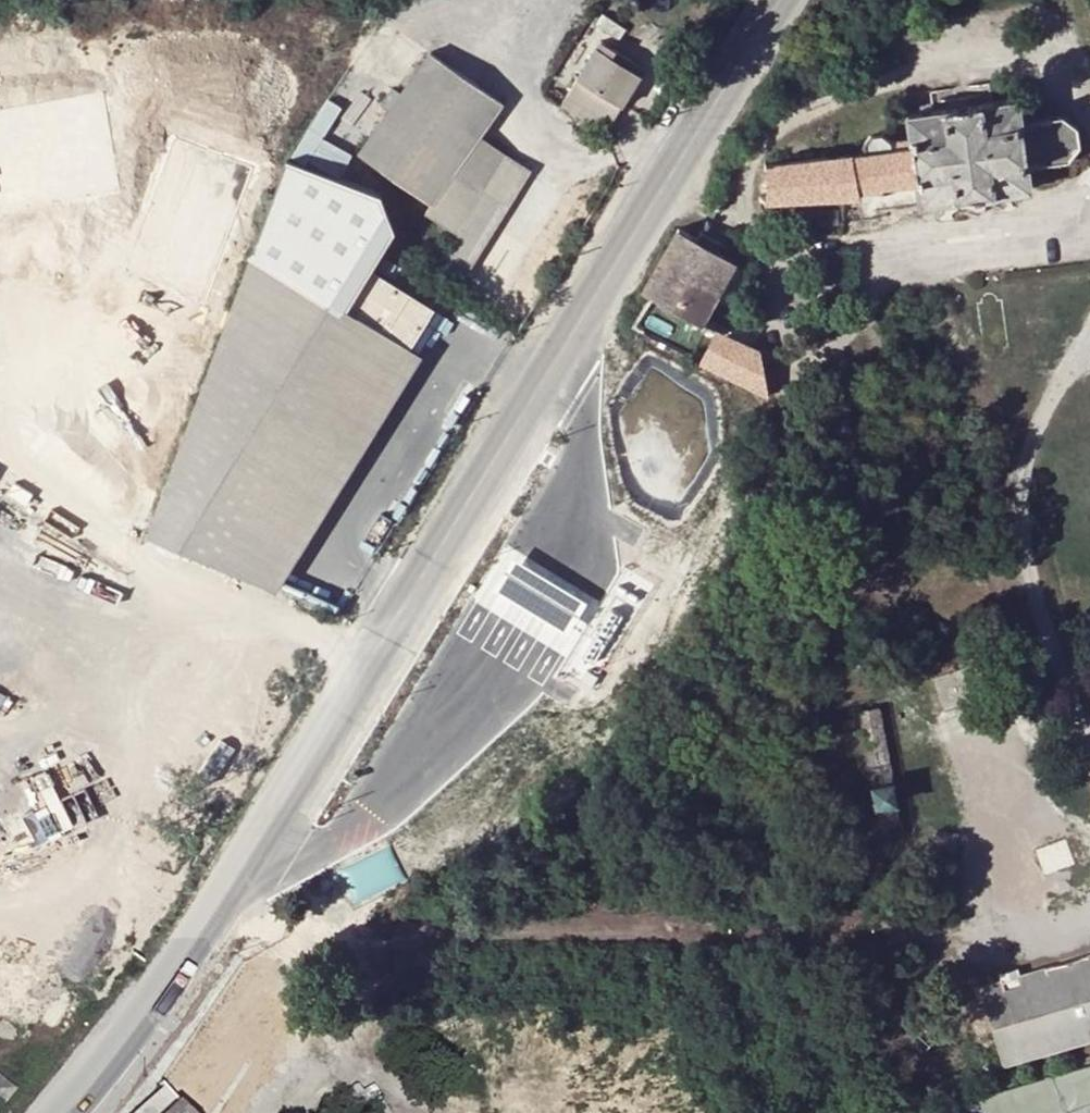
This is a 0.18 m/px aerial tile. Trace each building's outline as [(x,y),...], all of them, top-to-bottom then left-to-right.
[(597,50),(563,105),(607,132),(640,75),(597,50)] [(432,52),(361,152),(432,201),(452,173),(478,189),(501,155),(477,137),(503,102),(432,52)] [(771,167),(774,198),(859,197),(859,192),(917,184),(920,204),(1032,190),(1029,166),(1069,161),(1080,147),(1078,127),(1063,117),(1022,124),(1019,99),(907,114),(912,147),(771,167)] [(608,135),(600,137),(602,145),(610,142),(608,135)] [(508,158),(477,137),(501,155),(478,189),(452,173),(432,201),(425,212),(458,234),(508,158)] [(458,234),(449,249),(474,264),(531,174),(508,158),(458,234)] [(406,351),(430,310),(372,272),(389,235),(377,206),(282,167),(143,542),(276,597),(421,362),(406,351)] [(644,291),(644,292),(701,324),(736,265),(680,231),(644,291)] [(474,264),(449,249),(441,260),(465,277),(474,264)] [(717,331),(701,362),(715,369),(730,337),(717,331)] [(769,397),(761,353),(730,337),(715,369),(769,397)] [(516,561),(497,593),(529,612),(568,635),(587,603),(548,580),(516,561)] [(987,668),(935,686),(946,717),(998,701),(987,668)] [(880,710),(860,714),(883,836),(902,833),(880,710)] [(982,986),(1006,1066),(1089,1041),(1089,955),(1020,975),(999,981),(982,986)] [(284,1005),(247,965),(161,1086),(166,1091),(140,1112),(211,1112),(284,1005)] [(997,973),(999,981),(1020,975),(1017,967),(997,973)] [(2,1108),(15,1092),(0,1081),(0,1107),(2,1108)]
